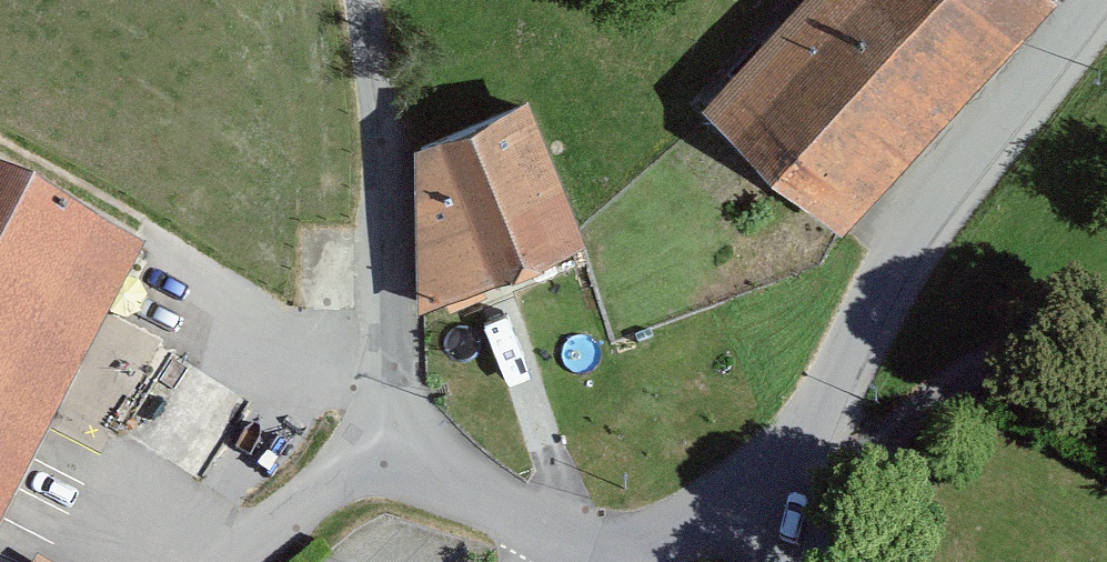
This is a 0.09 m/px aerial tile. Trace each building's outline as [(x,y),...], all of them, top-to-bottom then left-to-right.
[(730,107),(865,226),(1066,0),(825,0),(730,107)] [(513,89),(400,133),(400,276),(408,300),(573,230),(513,89)] [(0,182),(0,480),(123,246),(0,182)]
